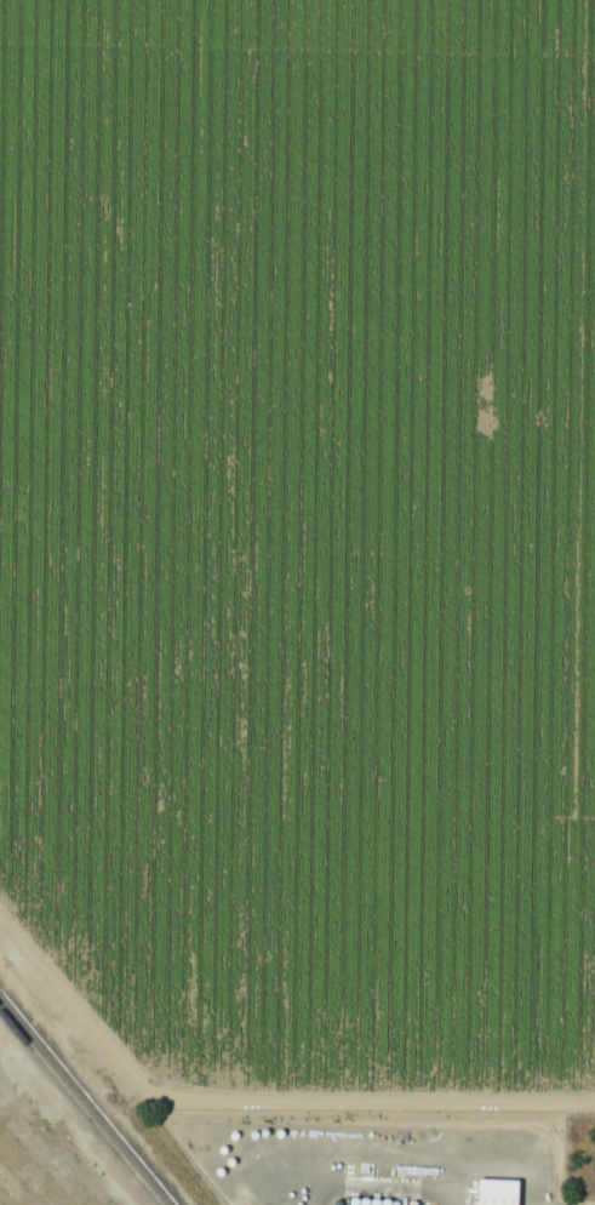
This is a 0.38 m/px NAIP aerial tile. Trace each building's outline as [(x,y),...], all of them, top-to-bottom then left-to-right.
[(523,1182),(481,1181),(480,1204),(522,1204),(523,1182)]
